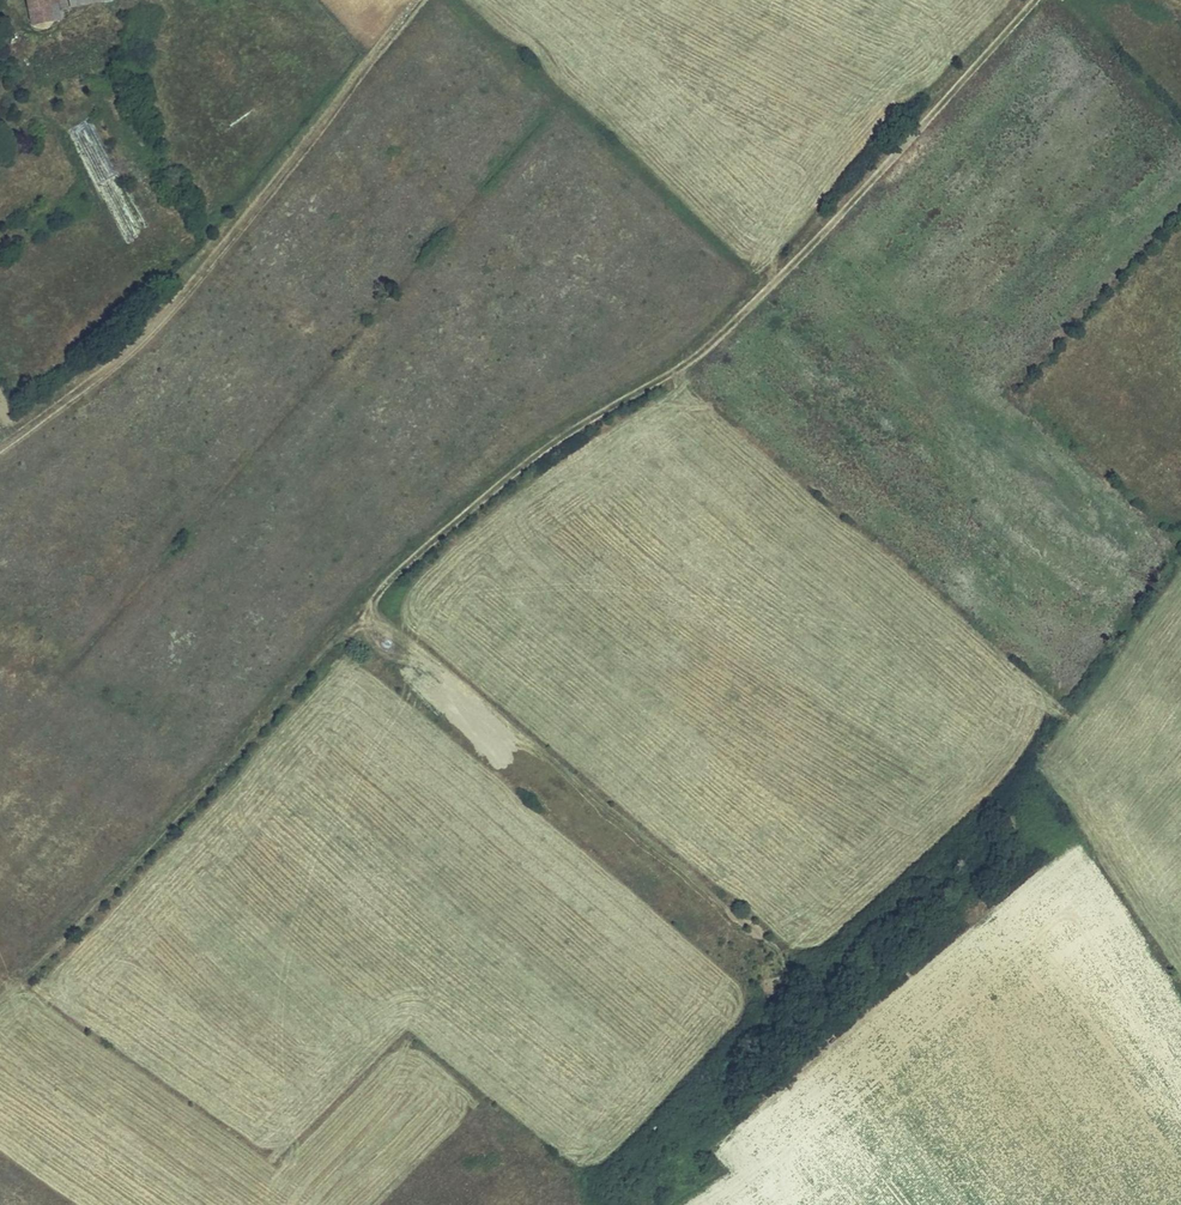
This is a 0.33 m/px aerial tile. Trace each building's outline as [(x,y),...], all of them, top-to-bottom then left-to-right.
[(32,21),(60,16),(59,8),(57,0),(28,0),(32,21)]
